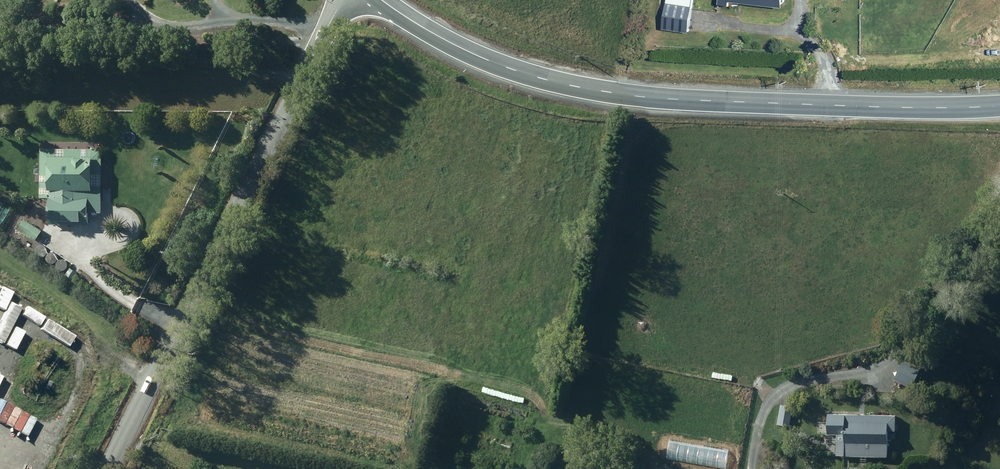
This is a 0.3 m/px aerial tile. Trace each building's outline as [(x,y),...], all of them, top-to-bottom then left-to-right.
[(692,0),(665,0),(661,29),(686,32),(692,0)] [(103,211),(106,150),(46,148),(45,199),(51,199),(50,225),(94,226),(94,211),(103,211)] [(1,196),(0,197),(0,228),(4,231),(18,207),(1,196)] [(46,229),(25,218),(18,231),(39,242),(46,229)] [(82,269),(44,244),(37,254),(76,279),(82,269)] [(918,369),(898,361),(892,378),(912,386),(918,369)] [(789,426),(790,411),(776,410),(775,425),(789,426)] [(844,456),(865,457),(886,457),(887,441),(896,441),(897,415),(825,413),(822,413),(821,435),(833,435),(833,455),(844,456)]
